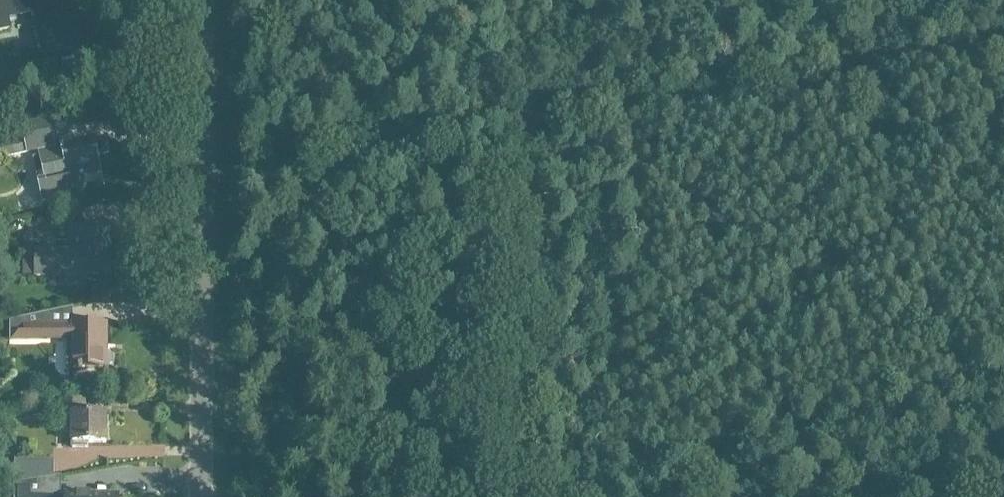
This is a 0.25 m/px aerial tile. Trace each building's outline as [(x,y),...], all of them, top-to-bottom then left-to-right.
[(11,32),(8,18),(35,13),(41,50),(39,50),(40,55),(42,55),(43,63),(62,60),(63,64),(92,59),(88,37),(82,38),(75,0),(69,0),(51,3),(50,1),(47,1),(47,0),(0,0),(0,34),(11,32)] [(27,152),(55,146),(49,119),(21,125),(24,138),(0,144),(0,158),(27,152)] [(44,181),(38,182),(42,201),(66,196),(66,192),(86,188),(83,176),(101,173),(98,156),(109,153),(106,140),(88,143),(89,147),(64,152),(63,149),(39,154),(44,181)] [(36,249),(35,275),(45,275),(45,271),(83,272),(83,275),(88,276),(88,280),(104,280),(104,276),(108,276),(109,228),(83,227),(83,250),(36,249)] [(49,312),(49,324),(61,324),(61,326),(59,326),(59,338),(72,338),(72,366),(111,367),(111,363),(113,363),(117,360),(117,353),(113,349),(111,349),(111,324),(77,324),(77,306),(49,312)] [(60,400),(59,415),(71,415),(71,446),(87,447),(87,441),(106,441),(106,414),(85,414),(85,400),(60,400)] [(15,459),(15,484),(54,477),(54,459),(15,459)] [(61,477),(58,477),(54,477),(15,484),(14,489),(30,490),(30,496),(61,496),(61,477)]
